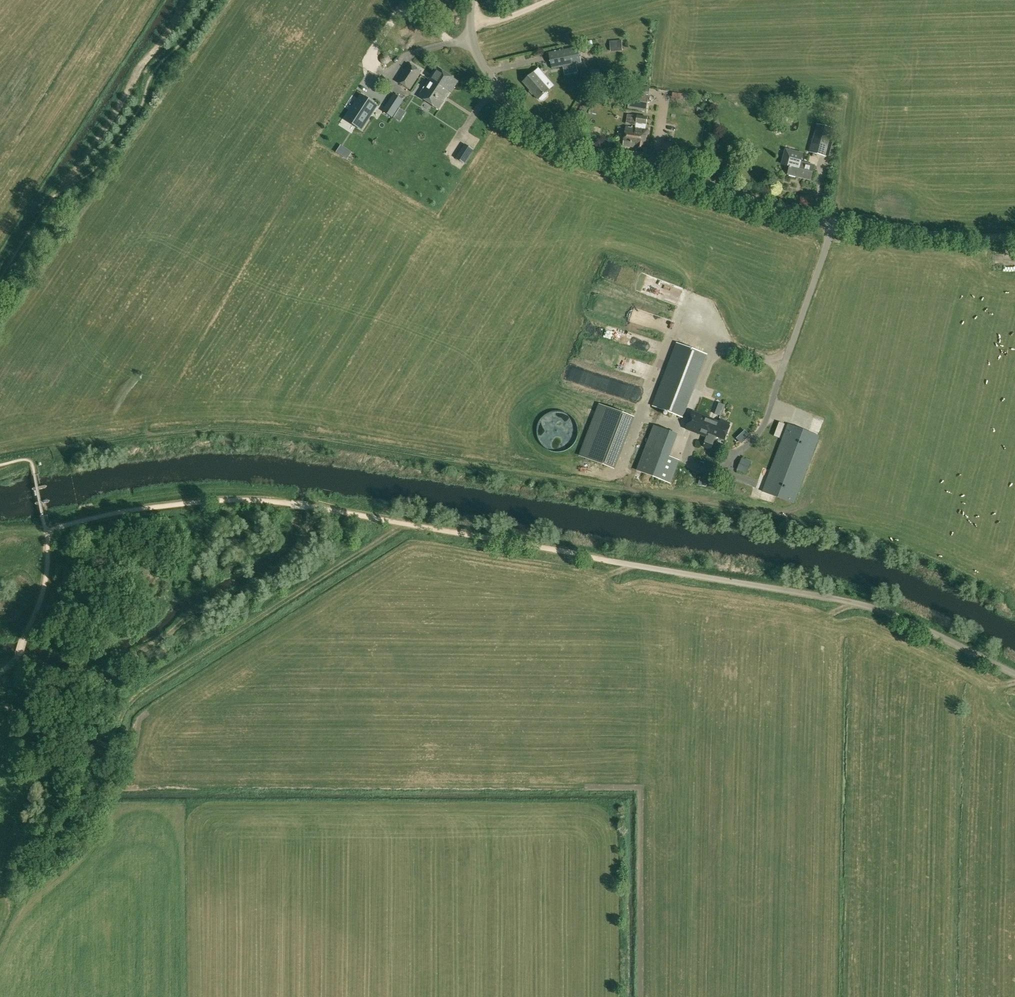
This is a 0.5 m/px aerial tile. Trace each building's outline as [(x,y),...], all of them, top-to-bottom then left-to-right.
[(611,52),(623,51),(622,40),(610,41),(611,52)] [(578,47),(549,53),(552,69),(581,63),(578,47)] [(384,64),(387,64),(390,62),(390,58),(389,55),(386,54),(383,54),(381,56),(380,59),(381,62),(384,64)] [(410,64),(398,82),(410,91),(422,73),(410,64)] [(450,92),(451,93),(459,81),(436,66),(427,79),(428,80),(439,87),(440,86),(450,92)] [(539,99),(549,90),(544,83),(549,79),(539,68),(523,82),(539,99)] [(600,70),(591,69),(590,78),(599,79),(600,70)] [(439,110),(450,92),(440,86),(439,87),(428,80),(418,96),(439,110)] [(629,108),(642,111),(647,112),(650,87),(633,85),(629,108)] [(545,102),(552,97),(549,93),(542,97),(545,102)] [(393,117),(404,100),(394,94),(383,111),(393,117)] [(377,104),(362,95),(347,119),(362,128),(377,104)] [(648,129),(646,128),(648,116),(638,115),(636,128),(626,126),(623,146),(636,148),(636,150),(644,151),(648,129)] [(825,156),(830,137),(833,128),(817,124),(810,152),(825,156)] [(461,149),(470,155),(474,150),(465,144),(461,149)] [(352,152),(341,145),(336,152),(347,159),(352,152)] [(461,149),(455,158),(464,164),(470,155),(461,149)] [(814,166),(801,162),(803,153),(786,149),(782,164),(790,166),(788,174),(811,180),(814,166)] [(683,417),(697,379),(707,354),(677,342),(653,406),(683,417)] [(614,469),(634,417),(600,404),(580,456),(614,469)] [(542,444),(546,448),(553,451),(559,451),(566,450),(572,446),(576,441),(578,434),(578,428),(576,423),(573,418),(568,414),(563,411),(557,411),(551,412),(545,415),(541,420),(538,426),(538,432),(539,438),(542,444)] [(729,426),(730,423),(723,421),(722,423),(713,420),(714,419),(693,411),(686,429),(707,437),(706,438),(710,439),(708,442),(705,441),(703,447),(711,450),(713,444),(714,441),(716,436),(725,440),(730,426),(729,426)] [(822,435),(828,424),(820,420),(814,431),(822,435)] [(788,424),(762,492),(794,504),(819,436),(788,424)] [(679,460),(671,457),(679,435),(654,425),(637,470),(671,483),(679,460)] [(736,439),(741,444),(750,436),(745,430),(736,439)] [(750,462),(741,459),(737,470),(746,474),(750,462)] [(720,481),(701,476),(699,484),(718,488),(720,481)] [(724,480),(721,489),(734,493),(737,483),(724,480)]
